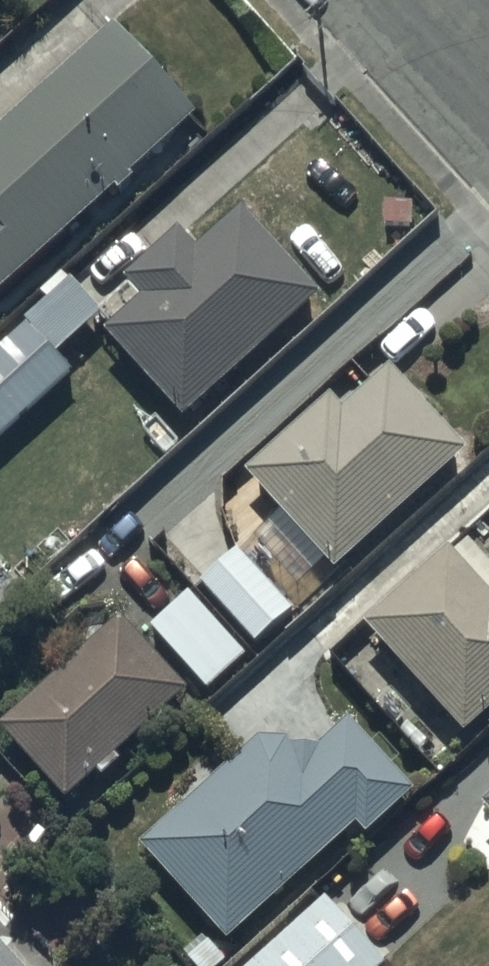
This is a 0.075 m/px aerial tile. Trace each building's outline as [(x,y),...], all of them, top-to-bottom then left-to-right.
[(199,130),(119,41),(0,147),(0,308),(199,130)] [(107,346),(185,433),(322,309),(242,221),(199,260),(183,242),(125,293),(130,299),(102,324),(101,325),(114,339),(107,346)] [(0,360),(0,449),(74,382),(58,364),(101,325),(102,324),(72,290),(25,332),(28,335),(0,360)] [(331,409),(245,486),(334,585),(468,465),(390,378),(342,422),(331,409)] [(363,638),(463,750),(488,727),(488,577),(464,549),(363,638)] [(237,560),(199,594),(256,656),(294,622),(237,560)] [(188,603),(149,637),(206,701),(245,666),(188,603)] [(121,632),(1,740),(65,812),(186,703),(121,632)] [(288,751),(258,750),(142,858),(229,952),(354,836),(366,849),(414,803),(349,733),(320,760),(294,759),(288,751)] [(325,910),(261,965),(374,965),(325,910)] [(0,954),(0,965),(11,965),(0,954)]
